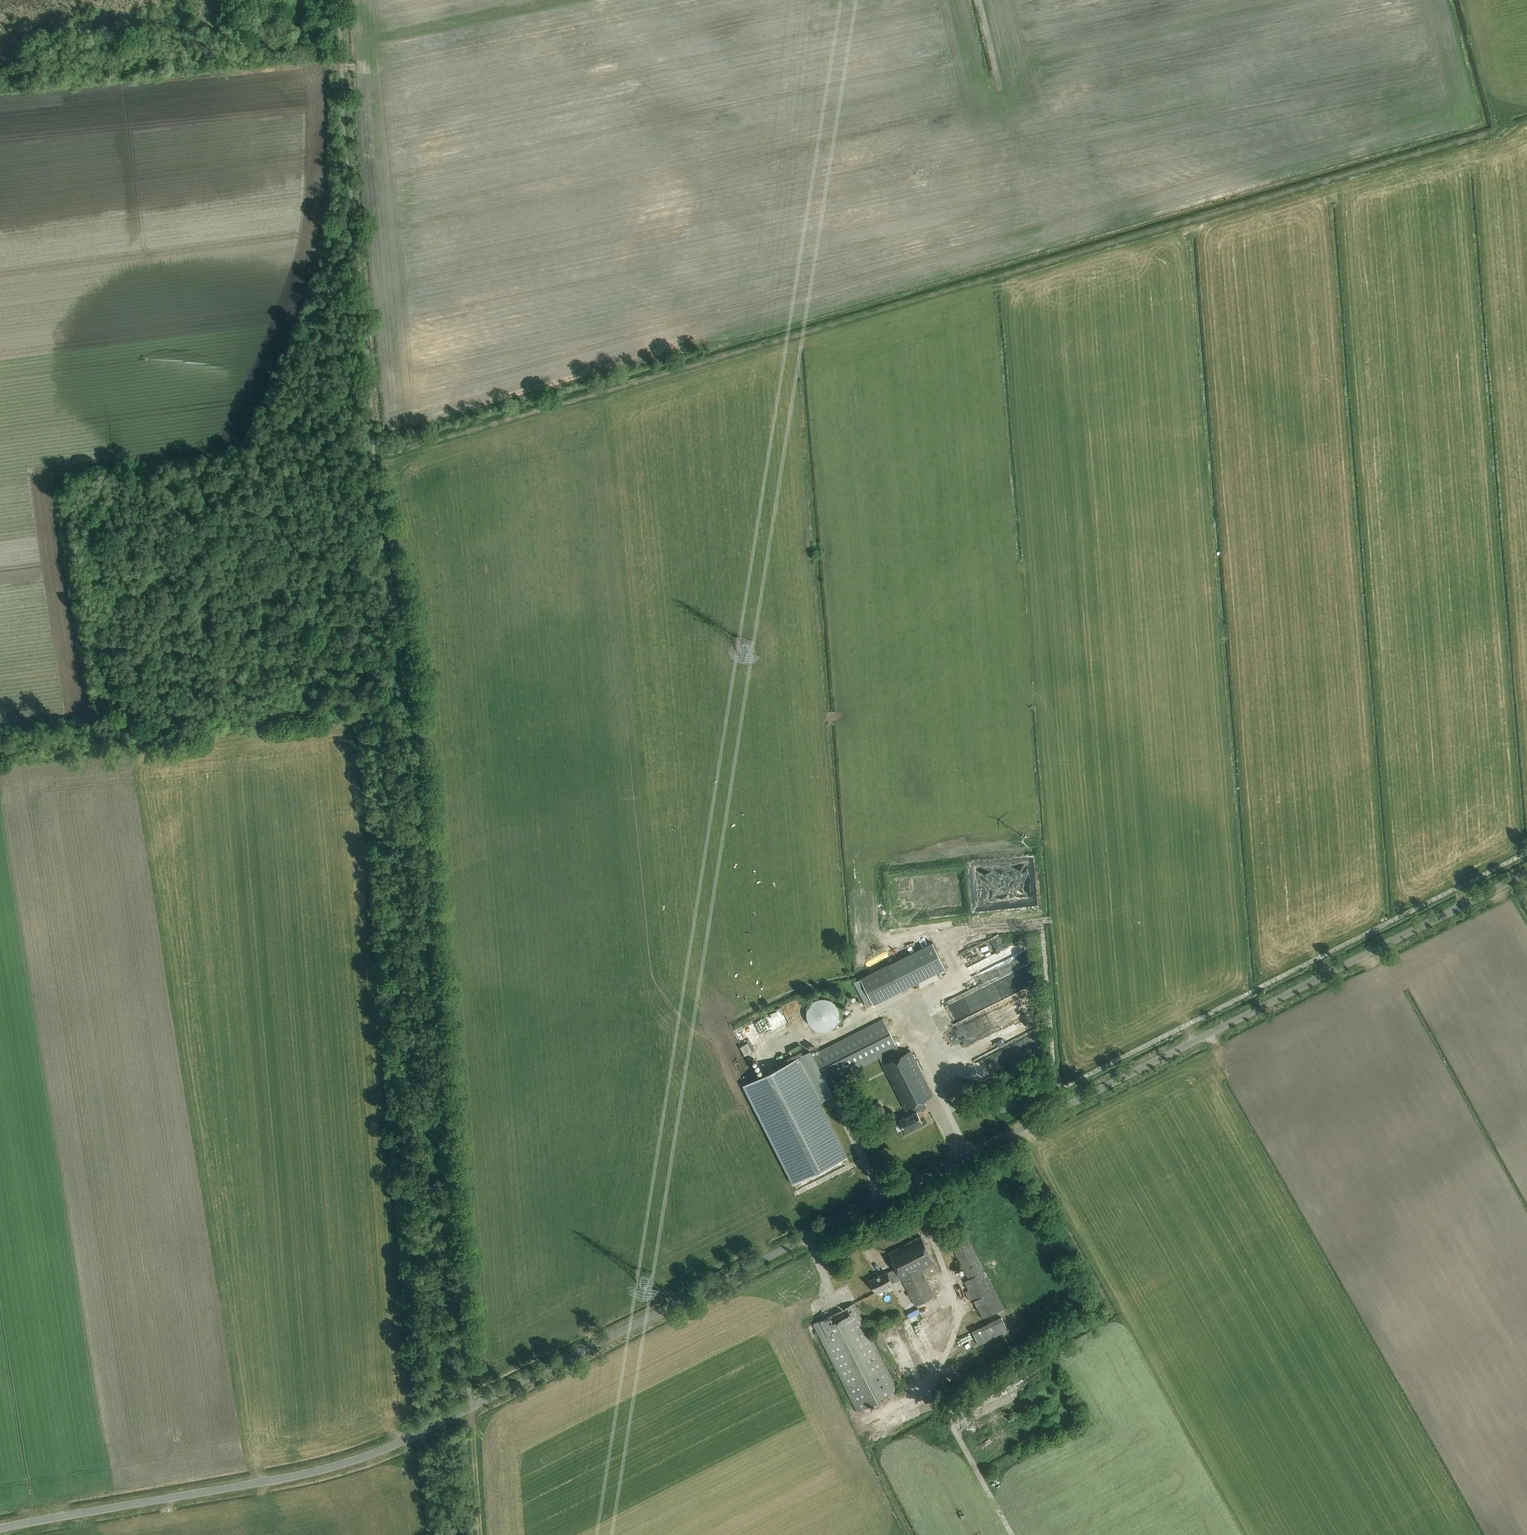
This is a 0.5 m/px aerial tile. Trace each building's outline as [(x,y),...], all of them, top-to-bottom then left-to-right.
[(932,943),(854,982),(867,1008),(945,968),(932,943)] [(991,1010),(987,998),(984,999),(981,993),(973,996),(980,1014),(991,1010)] [(820,999),(815,1000),(810,1004),(807,1009),(806,1014),(807,1020),(810,1025),(814,1028),(819,1031),(825,1031),(830,1029),(835,1026),(838,1021),(839,1015),(838,1010),(835,1005),(831,1001),(826,999),(820,999)] [(810,1052),(798,1058),(744,1085),(794,1183),(847,1156),(820,1102),(832,1095),(826,1083),(878,1057),(904,1109),(905,1109),(908,1115),(899,1120),(905,1131),(921,1123),(916,1111),(926,1106),(922,1100),(932,1095),(910,1050),(901,1055),(883,1019),(812,1055),(810,1052)] [(965,1039),(969,1048),(993,1037),(1002,1033),(1000,1029),(1003,1028),(1001,1023),(965,1039)] [(742,1046),(746,1054),(752,1050),(748,1043),(742,1046)] [(880,1101),(869,1106),(874,1116),(884,1111),(880,1101)] [(983,1318),(1004,1308),(966,1234),(950,1242),(969,1279),(964,1282),(968,1290),(965,1292),(970,1301),(973,1299),(983,1318)] [(903,1281),(904,1281),(917,1306),(935,1297),(922,1270),(936,1263),(923,1236),(889,1252),(898,1269),(889,1274),(889,1273),(870,1282),(877,1295),(895,1285),(894,1284),(902,1280),(903,1281)] [(858,1411),(898,1391),(854,1305),(815,1325),(858,1411)] [(1002,1315),(972,1329),(980,1344),(1010,1329),(1002,1315)] [(919,1318),(905,1325),(910,1335),(924,1328),(919,1318)]
